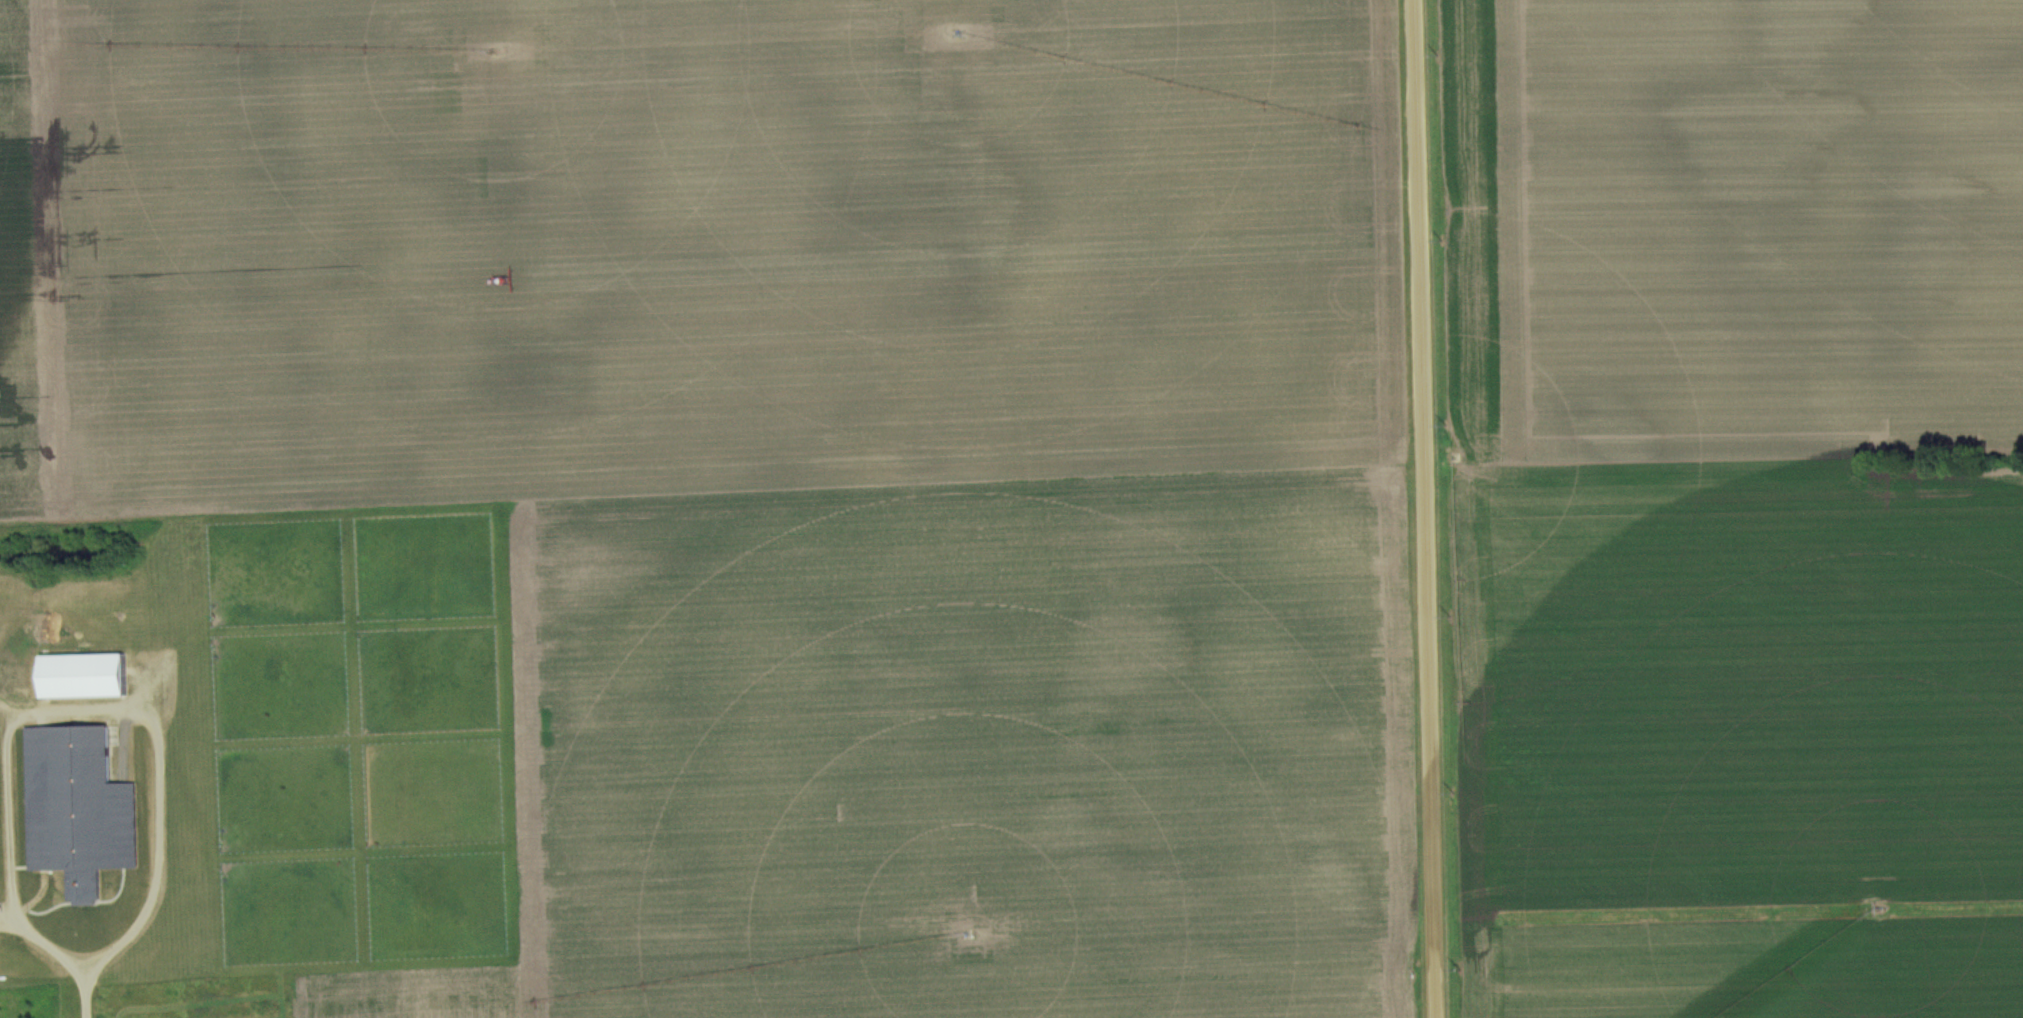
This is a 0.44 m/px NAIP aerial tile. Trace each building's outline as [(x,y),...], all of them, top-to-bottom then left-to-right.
[(122,651),(123,693),(41,695),(40,653),(122,651)] [(108,724),(110,781),(134,781),(136,867),(98,868),(99,898),(67,899),(66,868),(27,869),(24,726),(108,724)]
